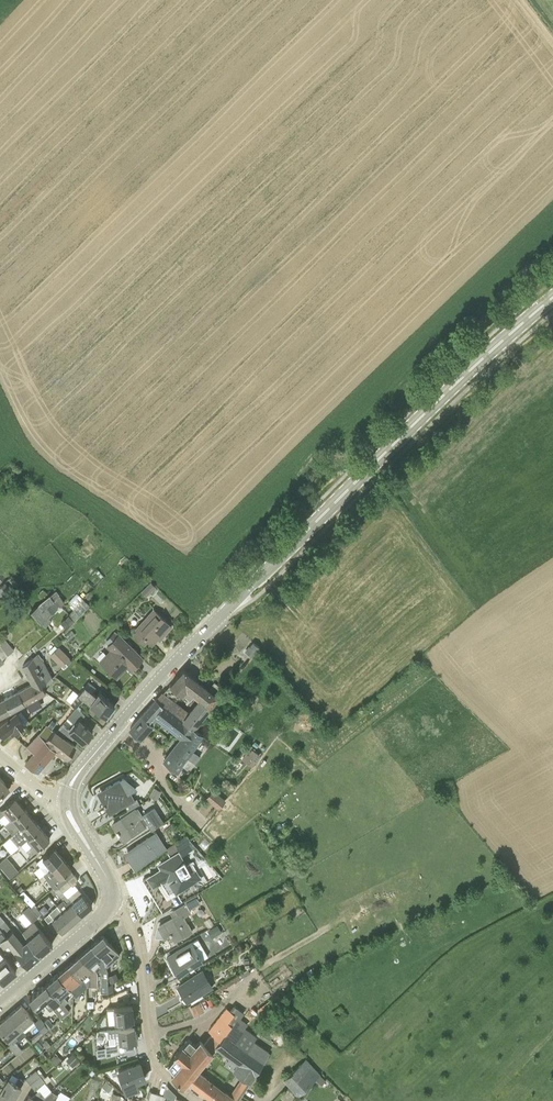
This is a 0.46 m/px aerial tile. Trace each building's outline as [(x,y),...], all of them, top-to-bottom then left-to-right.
[(13,576),(0,587),(0,595),(17,582),(13,576)] [(151,581),(142,591),(147,595),(156,586),(151,581)] [(43,600),(49,595),(44,590),(38,595),(43,600)] [(52,594),(61,605),(64,602),(55,592),(52,594)] [(89,605),(77,593),(70,601),(76,608),(75,609),(74,608),(69,614),(62,622),(67,626),(68,625),(69,626),(89,605)] [(51,594),(49,595),(43,600),(32,610),(41,621),(47,616),(61,605),(52,594),(51,594)] [(172,625),(155,610),(153,609),(136,628),(137,629),(133,634),(145,644),(148,640),(152,643),(158,636),(160,638),(172,625)] [(52,621),(47,616),(41,621),(46,626),(52,621)] [(107,641),(110,644),(108,646),(111,649),(100,660),(117,676),(128,665),(131,668),(143,656),(116,631),(107,641)] [(8,654),(14,649),(4,638),(0,641),(0,644),(8,654)] [(245,651),(253,657),(261,647),(253,641),(245,651)] [(8,654),(0,644),(0,656),(3,659),(8,654)] [(59,645),(50,654),(61,665),(62,664),(64,667),(71,659),(69,657),(70,656),(59,645)] [(41,659),(39,657),(38,655),(34,658),(33,657),(23,665),(32,683),(36,681),(37,684),(40,682),(41,684),(46,681),(44,678),(50,674),(42,658),(41,659)] [(191,698),(194,695),(198,699),(199,698),(200,700),(200,699),(211,708),(219,697),(218,696),(222,691),(214,683),(207,690),(184,669),(170,684),(181,695),(182,696),(184,693),(191,698)] [(27,704),(39,697),(38,696),(46,691),(44,687),(53,678),(50,674),(44,678),(46,681),(41,684),(40,682),(37,684),(36,681),(32,683),(19,690),(26,704),(27,704)] [(120,697),(111,691),(110,689),(106,694),(89,681),(79,694),(84,698),(106,715),(120,697)] [(163,704),(194,731),(195,729),(203,720),(209,711),(211,708),(200,699),(200,700),(199,698),(198,699),(189,711),(181,704),(179,706),(174,702),(181,695),(170,684),(157,699),(163,704)] [(11,711),(26,704),(19,690),(5,698),(11,711)] [(71,703),(77,707),(84,698),(79,694),(71,703)] [(39,697),(27,704),(31,711),(42,705),(39,697)] [(11,711),(5,698),(0,700),(0,716),(11,711)] [(163,704),(157,699),(156,698),(143,714),(149,720),(155,713),(163,704)] [(195,729),(194,731),(163,704),(155,713),(158,716),(182,737),(164,760),(178,771),(180,768),(186,773),(207,745),(201,741),(205,736),(195,729)] [(85,714),(77,707),(68,717),(75,723),(69,730),(62,724),(56,730),(64,736),(66,733),(73,739),(76,735),(83,742),(93,730),(85,723),(80,719),(85,714)] [(8,732),(10,734),(26,722),(17,711),(0,724),(0,730),(4,735),(8,732)] [(203,720),(211,726),(217,717),(209,711),(203,720)] [(153,723),(158,716),(155,713),(149,720),(143,714),(130,727),(137,734),(139,732),(142,736),(153,723)] [(51,727),(56,722),(53,719),(47,724),(51,727)] [(45,739),(54,730),(51,727),(47,724),(26,748),(32,753),(25,761),(37,769),(56,748),(45,739)] [(56,730),(55,729),(54,730),(45,739),(56,748),(67,757),(76,746),(64,736),(56,730)] [(242,758),(252,765),(261,754),(253,748),(249,754),(246,752),(242,758)] [(9,787),(0,777),(0,795),(9,787)] [(137,805),(134,800),(129,791),(134,788),(123,778),(120,780),(110,785),(106,788),(107,791),(100,795),(110,813),(126,804),(129,810),(137,805)] [(154,787),(150,795),(157,799),(161,790),(154,787)] [(212,788),(206,796),(219,808),(226,800),(212,788)] [(24,807),(15,797),(0,809),(0,818),(6,813),(10,818),(24,807)] [(22,828),(33,818),(24,807),(10,818),(11,819),(13,817),(21,827),(22,828)] [(133,834),(148,824),(152,829),(164,822),(154,807),(143,815),(144,816),(142,818),(135,808),(122,817),(113,823),(124,840),(133,834)] [(27,838),(41,827),(33,818),(22,828),(21,827),(12,835),(20,845),(27,838)] [(8,828),(14,823),(10,819),(4,824),(8,828)] [(31,854),(50,838),(41,827),(27,838),(33,845),(27,850),(31,854)] [(168,848),(167,848),(157,832),(128,850),(133,859),(131,860),(136,868),(168,848)] [(177,847),(190,839),(187,836),(175,844),(177,847)] [(158,863),(160,867),(146,875),(152,887),(148,889),(157,904),(202,879),(192,861),(187,864),(182,855),(197,846),(190,839),(177,847),(170,852),(172,855),(158,863)] [(48,870),(63,858),(54,847),(37,862),(45,872),(48,870)] [(59,886),(74,873),(70,869),(72,868),(63,858),(48,870),(45,872),(43,873),(47,878),(54,887),(57,884),(59,886)] [(63,891),(78,878),(74,873),(59,886),(63,891)] [(63,891),(59,886),(57,884),(54,887),(53,887),(64,899),(57,905),(58,905),(72,922),(82,914),(68,896),(63,891)] [(82,914),(92,905),(83,894),(83,893),(78,887),(68,896),(82,914)] [(32,906),(36,903),(24,890),(20,894),(32,906)] [(199,898),(189,903),(192,908),(201,902),(199,898)] [(175,941),(194,931),(189,922),(188,923),(184,916),(191,912),(186,902),(170,911),(172,914),(170,915),(159,922),(155,936),(163,939),(171,934),(175,941)] [(62,931),(72,922),(58,905),(45,916),(49,921),(52,918),(62,931)] [(29,906),(23,911),(32,921),(38,916),(29,906)] [(5,934),(11,929),(5,921),(0,925),(0,927),(5,934)] [(41,953),(53,943),(34,922),(22,932),(41,953)] [(217,924),(207,930),(212,937),(222,932),(217,924)] [(5,945),(9,942),(16,950),(24,943),(13,931),(11,929),(5,934),(0,927),(0,940),(5,945)] [(13,931),(24,943),(16,950),(28,965),(41,953),(22,932),(17,927),(13,931)] [(115,948),(110,942),(103,934),(92,944),(104,958),(109,964),(121,954),(115,948)] [(179,973),(202,959),(195,946),(200,943),(198,939),(169,956),(179,973)] [(109,964),(104,958),(92,944),(82,952),(95,967),(99,963),(101,992),(112,991),(112,982),(108,984),(108,970),(107,966),(109,964)] [(4,982),(16,971),(0,952),(0,977),(4,982)] [(98,985),(98,971),(95,967),(82,952),(70,963),(87,983),(87,985),(98,985)] [(76,996),(87,987),(87,985),(87,983),(70,963),(57,974),(70,989),(70,988),(76,996)] [(187,1000),(212,985),(203,970),(178,986),(187,1000)] [(116,972),(108,975),(111,982),(118,979),(116,972)] [(63,995),(70,989),(57,974),(46,983),(64,1004),(68,1001),(63,995)] [(69,1010),(64,1004),(46,983),(29,998),(37,1007),(46,999),(62,1017),(69,1010)] [(114,995),(115,1003),(123,1002),(122,994),(114,995)] [(9,1014),(21,1028),(33,1018),(21,1004),(9,1014)] [(116,1022),(134,1020),(132,1004),(114,1006),(116,1022)] [(225,1032),(232,1024),(227,1020),(234,1012),(227,1007),(221,1015),(209,1030),(212,1033),(214,1034),(220,1039),(225,1032)] [(225,1032),(235,1039),(245,1026),(248,1023),(234,1012),(227,1020),(232,1024),(225,1032)] [(21,1028),(9,1014),(0,1022),(0,1028),(9,1038),(10,1037),(13,1042),(9,1045),(17,1055),(23,1050),(14,1041),(18,1038),(20,1040),(26,1034),(21,1028)] [(43,1033),(49,1028),(44,1022),(40,1018),(35,1022),(41,1030),(43,1033)] [(49,1028),(53,1024),(48,1018),(44,1022),(49,1028)] [(253,1041),(257,1035),(245,1026),(235,1039),(225,1032),(220,1039),(216,1045),(217,1046),(239,1062),(234,1069),(244,1076),(241,1081),(246,1086),(269,1052),(253,1041)] [(118,1042),(136,1041),(135,1027),(108,1029),(109,1043),(105,1043),(107,1055),(119,1052),(118,1042)] [(189,1038),(183,1046),(183,1045),(174,1055),(175,1055),(168,1063),(174,1070),(172,1073),(184,1084),(188,1079),(196,1070),(213,1051),(217,1046),(216,1045),(220,1039),(214,1034),(212,1033),(205,1043),(201,1040),(197,1045),(189,1038)] [(47,1039),(42,1042),(46,1048),(51,1044),(47,1039)] [(61,1058),(56,1053),(51,1058),(56,1063),(61,1058)] [(73,1053),(66,1060),(73,1066),(79,1060),(73,1053)] [(314,1079),(320,1074),(321,1073),(306,1058),(284,1079),(293,1089),(298,1095),(300,1093),(314,1079)] [(133,1081),(145,1077),(140,1062),(119,1069),(126,1091),(135,1088),(133,1081)] [(31,1084),(41,1075),(40,1074),(37,1070),(36,1070),(26,1078),(31,1084)] [(213,1084),(214,1083),(196,1070),(188,1079),(205,1092),(206,1093),(213,1084)] [(325,1079),(320,1074),(314,1079),(320,1085),(325,1079)] [(35,1090),(46,1081),(41,1075),(31,1084),(35,1090)] [(24,1080),(19,1077),(16,1082),(9,1078),(0,1093),(0,1097),(6,1100),(8,1100),(12,1094),(15,1095),(21,1086),(24,1080)] [(107,1080),(102,1086),(108,1092),(113,1086),(107,1080)] [(241,1093),(239,1093),(235,1090),(230,1095),(213,1084),(206,1093),(217,1100),(235,1100),(241,1093)] [(52,1090),(51,1090),(45,1096),(40,1089),(32,1096),(28,1094),(24,1100),(40,1100),(52,1090)] [(70,1098),(60,1092),(58,1094),(52,1090),(40,1100),(66,1100),(70,1098)] [(158,1092),(151,1090),(148,1100),(155,1100),(158,1092)] [(165,1095),(158,1092),(155,1100),(163,1100),(165,1095)]
